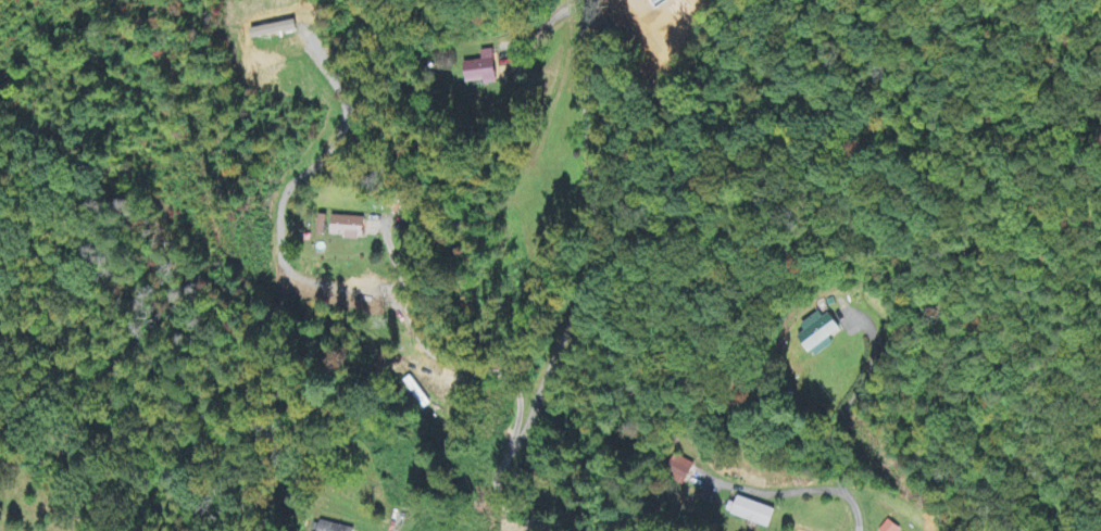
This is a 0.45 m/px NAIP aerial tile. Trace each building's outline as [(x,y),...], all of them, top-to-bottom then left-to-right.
[(467,63),(468,86),(499,84),(497,51),(483,52),(483,62),(467,63)] [(365,240),(366,219),(334,218),(333,239),(365,240)] [(836,345),(832,339),(843,330),(830,314),(821,320),(816,314),(799,328),(803,334),(798,338),(817,361),(836,345)] [(687,488),(697,465),(678,457),(668,480),(687,488)] [(780,512),(738,497),(731,515),(773,530),(780,512)] [(890,522),(882,530),(901,530),(890,522)] [(317,523),(316,530),(357,530),(357,529),(317,523)]
